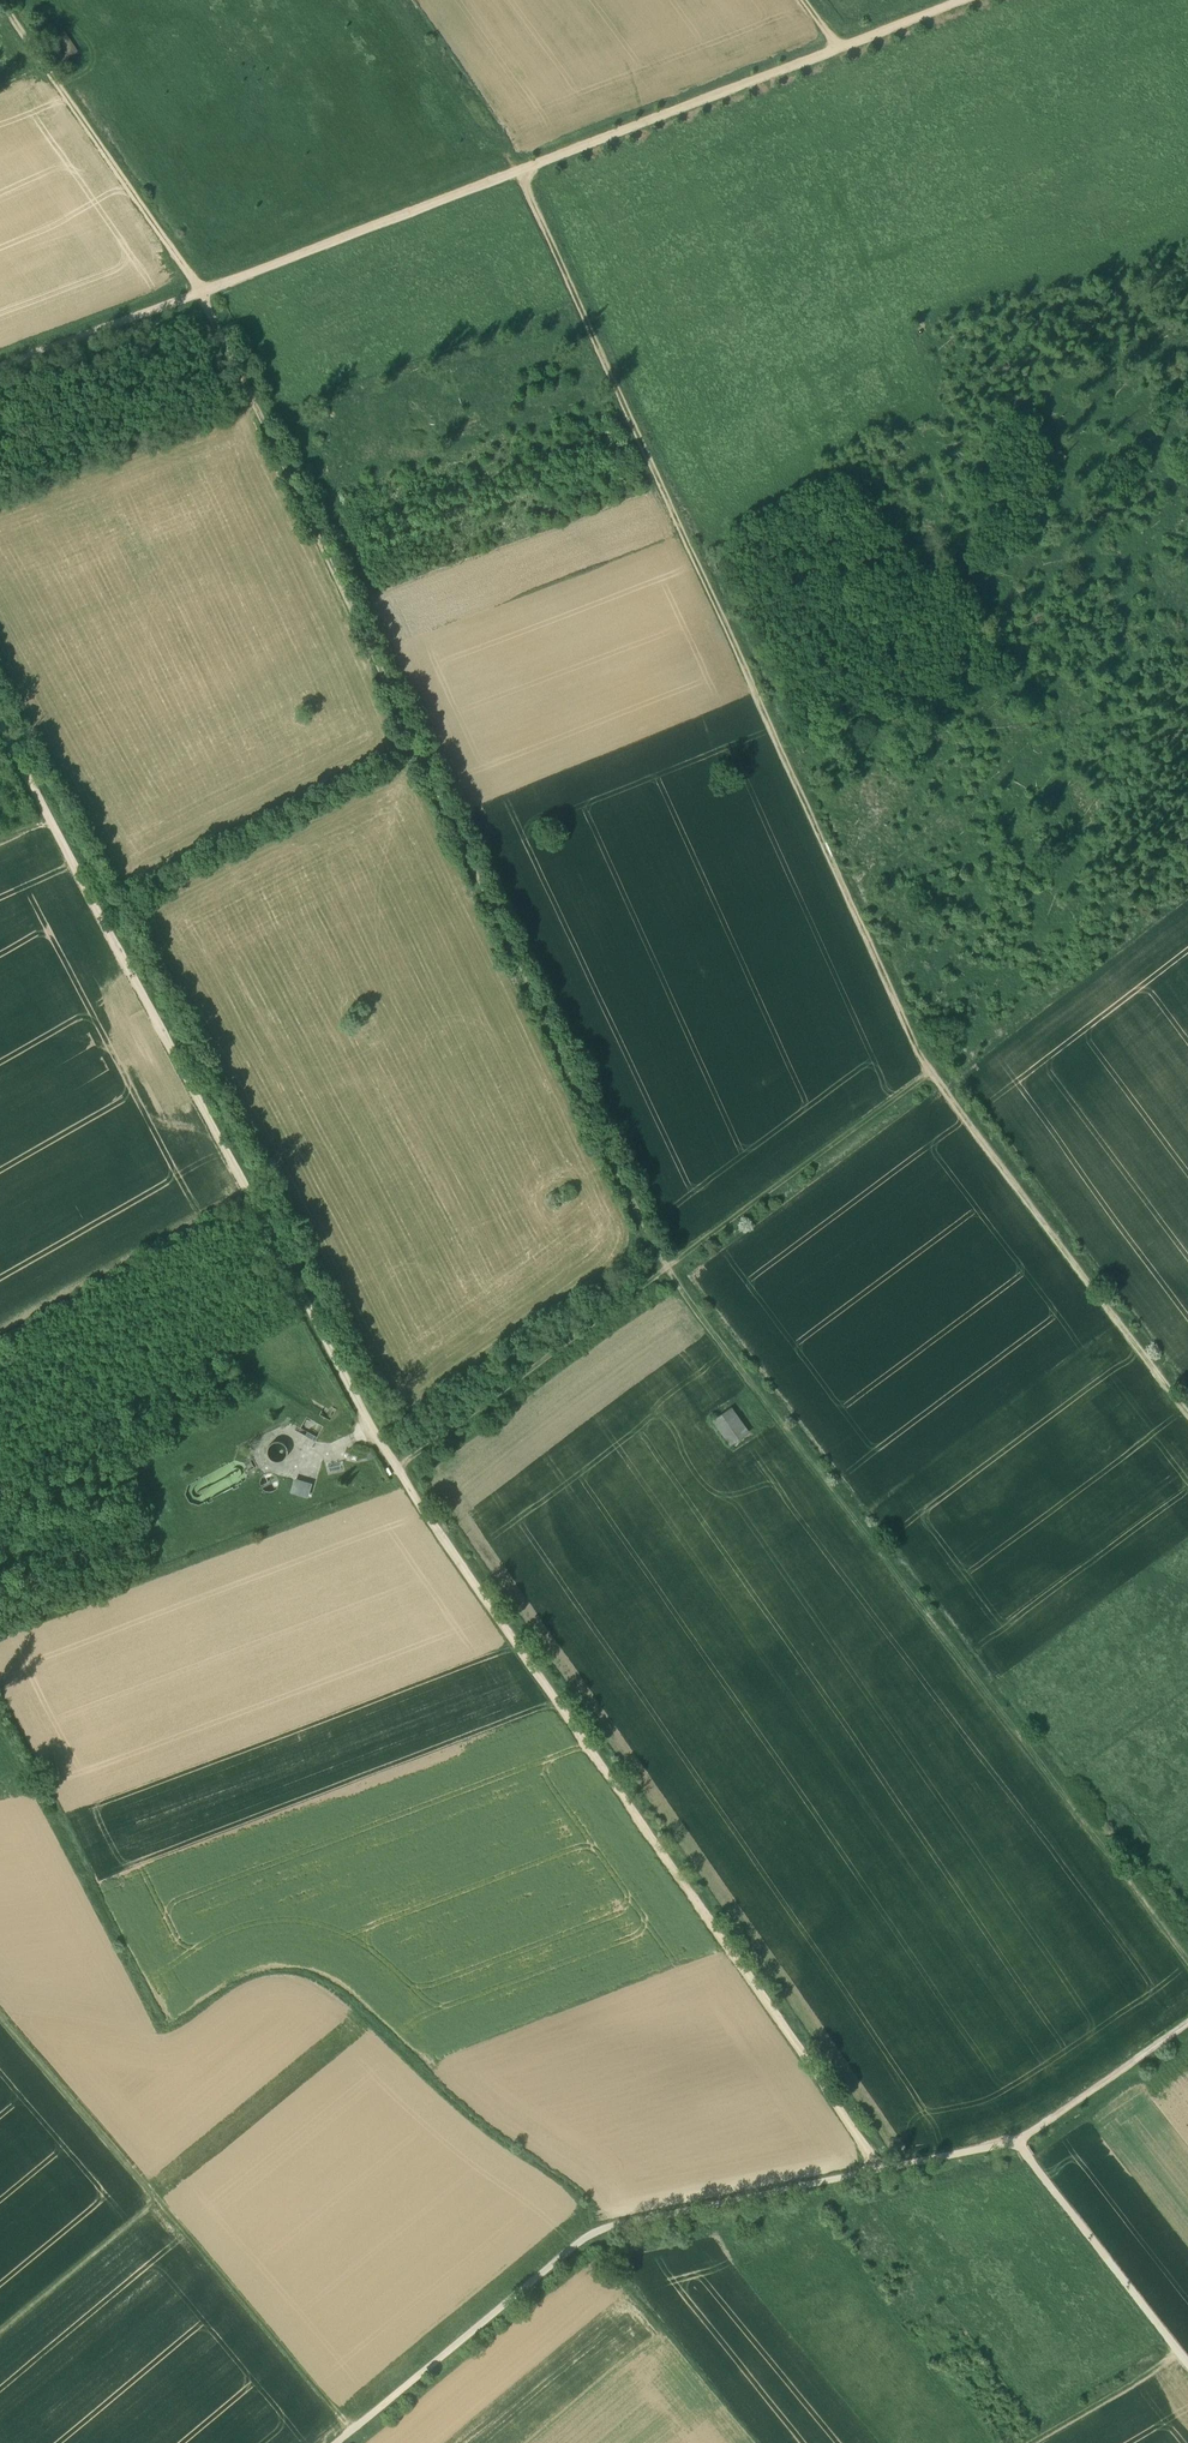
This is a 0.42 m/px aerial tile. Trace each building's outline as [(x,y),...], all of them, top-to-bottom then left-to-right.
[(716,1419),(734,1446),(754,1432),(735,1406),(716,1419)] [(310,1430),(319,1436),(324,1427),(315,1421),(310,1430)] [(311,1497),(315,1482),(298,1477),(294,1492),(311,1497)]
